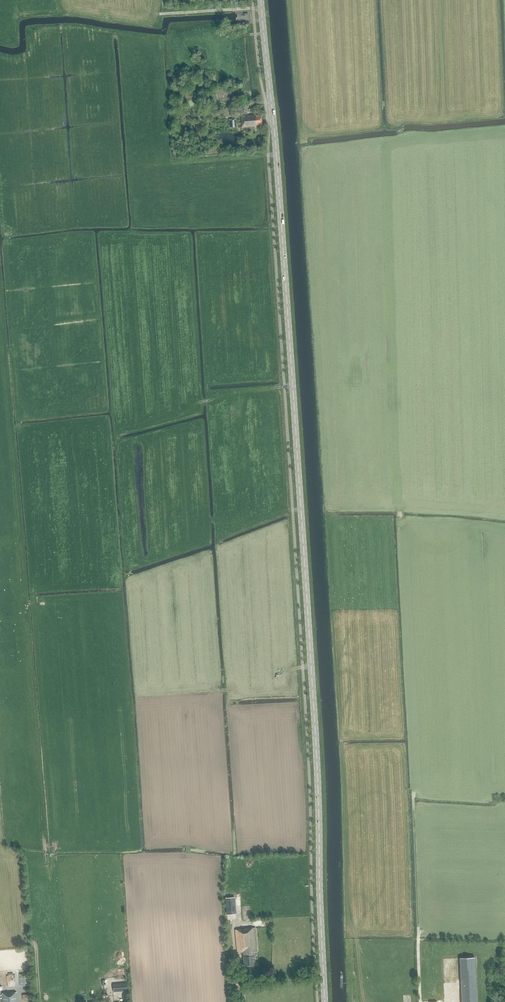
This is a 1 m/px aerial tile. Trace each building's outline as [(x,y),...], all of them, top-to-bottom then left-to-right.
[(242,115),(242,127),(256,126),(256,124),(262,124),(261,115),(256,116),(256,114),(242,115)] [(236,913),(234,897),(225,898),(227,914),(236,913)] [(235,930),(237,952),(243,952),(244,966),(255,965),(254,952),(257,952),(256,930),(256,928),(254,928),(235,930)] [(462,1001),(477,1001),(474,957),(460,958),(462,1001)] [(29,985),(28,973),(27,973),(27,972),(22,973),(19,974),(20,986),(29,985)] [(127,983),(112,984),(113,992),(127,991),(127,983)] [(16,993),(2,994),(3,1001),(17,1001),(16,993)]
